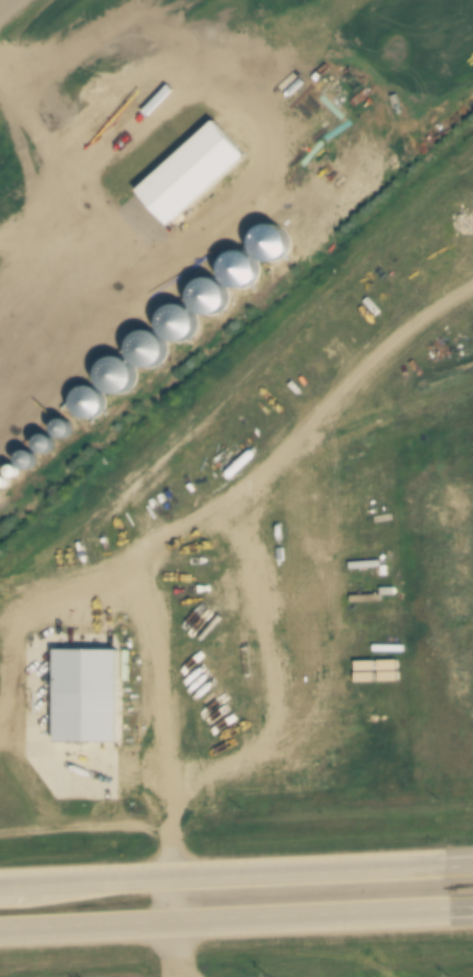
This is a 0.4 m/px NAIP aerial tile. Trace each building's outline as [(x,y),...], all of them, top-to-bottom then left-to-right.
[(220,128),(250,163),(172,232),(142,197),(220,128)] [(266,264),(271,268),(277,270),(284,270),(290,267),(295,263),(298,257),(299,251),(297,244),(294,239),(289,235),(283,233),(276,233),(270,235),(265,239),(262,245),(261,252),(262,258),(266,264)] [(234,290),(239,294),(245,296),(252,296),(258,293),(263,289),(266,283),(267,277),(265,270),(262,265),(257,261),(251,259),(244,259),(238,261),(233,266),(230,271),(229,278),(231,284),(234,290)] [(203,316),(208,320),(214,322),(220,322),(227,320),(231,315),(235,310),(236,303),(234,297),(231,291),(226,287),(220,285),(213,285),(207,288),(202,292),(199,298),(198,304),(199,311),(203,316)] [(172,342),(177,346),(183,348),(189,348),(196,346),(200,341),(204,336),(205,329),(203,323),(200,317),(195,313),(189,311),(182,311),(176,314),(171,318),(168,324),(167,330),(168,337),(172,342)] [(141,369),(146,373),(152,375),(158,375),(165,373),(169,368),(173,362),(174,356),(172,350),(169,344),(164,340),(158,338),(151,338),(145,340),(140,345),(137,351),(136,357),(137,363),(141,369)] [(110,394),(116,399),(122,401),(128,400),(134,398),(139,394),(142,388),(143,381),(142,375),(139,370),(133,365),(127,363),(121,364),(115,366),(110,370),(107,376),(106,383),(107,389),(110,394)] [(84,422),(89,425),(94,427),(99,427),(105,425),(109,421),(111,416),(112,411),(111,405),(108,400),(104,397),(99,395),(93,395),(88,397),(84,401),(81,406),(80,411),(81,417),(84,422)] [(66,442),(70,444),(74,444),(78,442),(80,438),(81,434),(78,430),(74,427),(70,427),(66,429),(64,433),(64,438),(66,442)] [(48,457),(51,459),(56,459),(60,457),(62,453),(62,449),(60,445),(56,442),(52,442),(48,444),(45,448),(45,453),(48,457)] [(30,473),(34,476),(38,476),(42,474),(45,470),(45,465),(42,461),(39,459),(34,459),(30,461),(28,465),(28,469),(30,473)] [(15,484),(18,486),(21,486),(24,484),(26,481),(26,478),(24,475),(21,473),(18,473),(15,475),(13,478),(13,481),(15,484)] [(4,494),(7,496),(10,496),(13,494),(15,491),(15,488),(13,485),(10,483),(7,483),(4,485),(2,488),(2,491),(4,494)] [(59,656),(122,656),(122,749),(59,748),(59,656)]
